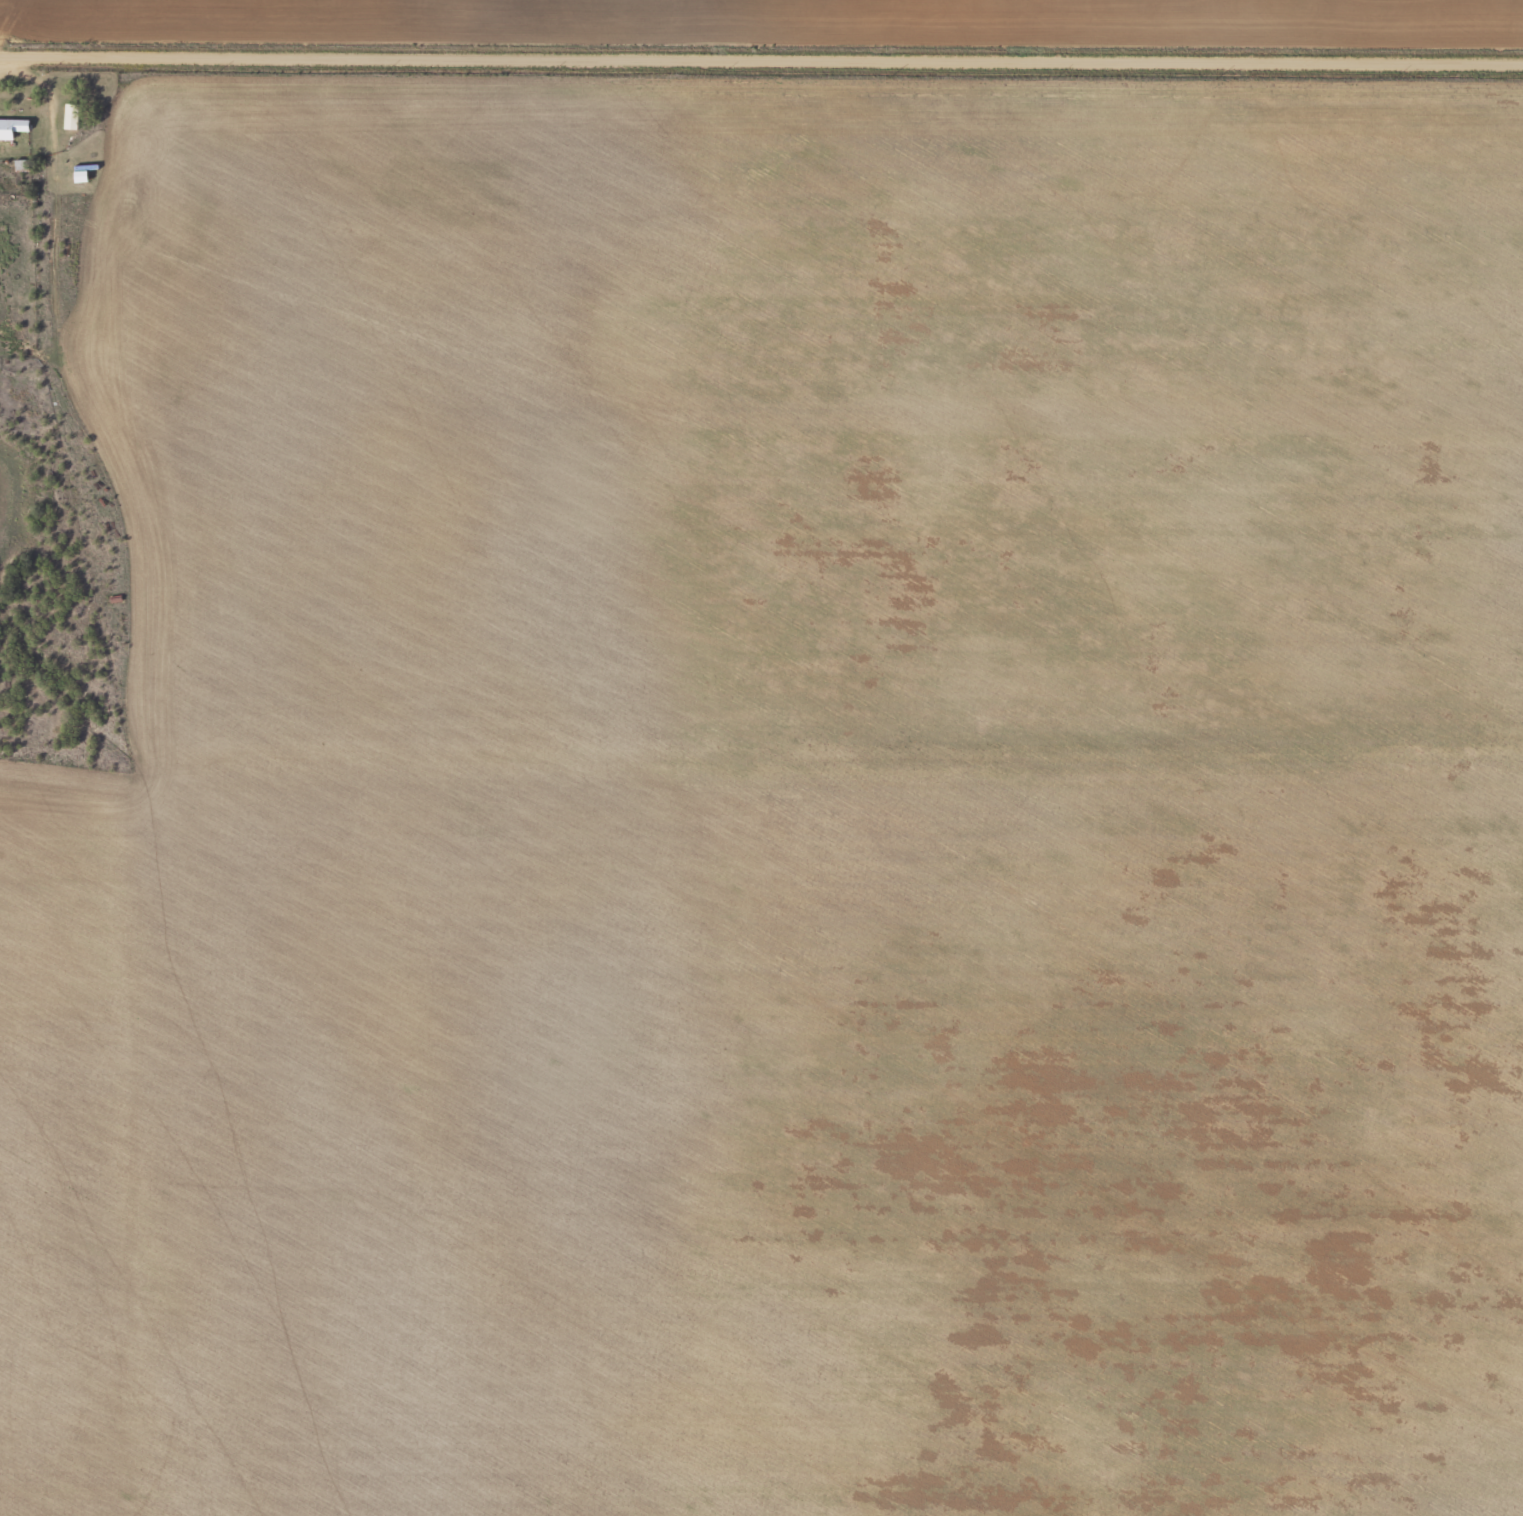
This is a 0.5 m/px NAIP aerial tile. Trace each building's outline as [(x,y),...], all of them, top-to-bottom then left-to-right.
[(28,122),(0,121),(0,142),(13,142),(13,133),(28,133),(28,122)] [(29,161),(14,161),(14,172),(29,172),(29,161)] [(74,173),(74,184),(87,184),(86,173),(74,173)]
